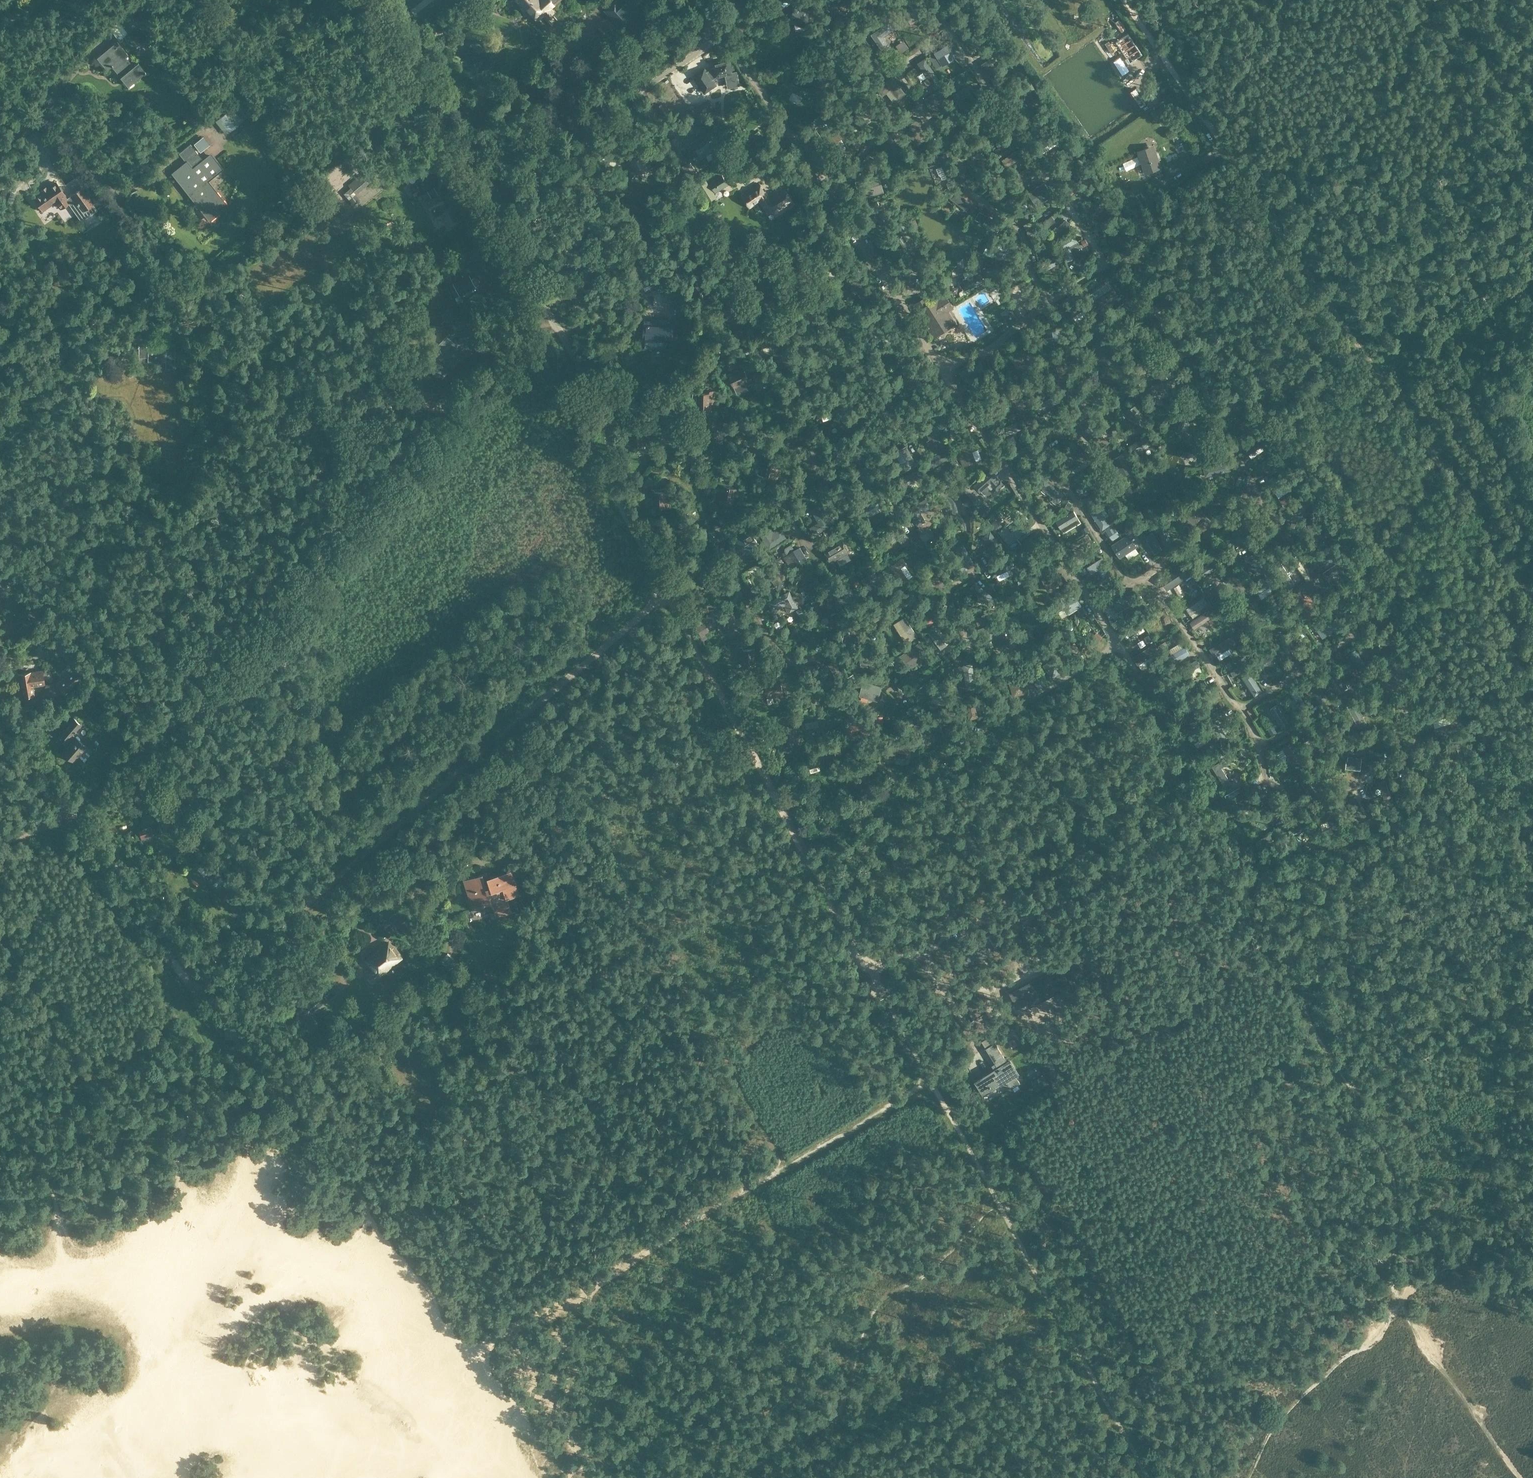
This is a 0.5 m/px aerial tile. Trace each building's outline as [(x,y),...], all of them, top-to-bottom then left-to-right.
[(114,16),(126,30),(136,21),(138,23),(159,6),(154,0),(133,0),(114,16)] [(521,5),(522,4),(537,20),(542,15),(545,18),(552,12),(550,9),(554,5),(552,3),(555,0),(516,0),(521,5)] [(773,3),(774,4),(780,10),(788,1),(789,0),(776,0),(775,2),(773,3)] [(975,4),(972,0),(952,0),(949,2),(953,9),(964,1),(969,8),(975,4)] [(919,2),(904,12),(907,15),(912,23),(920,18),(923,23),(930,19),(919,2)] [(804,26),(811,12),(798,5),(791,20),(804,26)] [(886,15),(880,19),(883,24),(889,20),(886,15)] [(907,15),(900,20),(906,28),(912,23),(907,15)] [(120,43),(128,38),(119,23),(111,28),(120,43)] [(884,36),(894,29),(889,23),(873,34),(885,52),(891,47),(884,36)] [(836,44),(842,40),(836,31),(830,35),(836,44)] [(1144,56),(1130,35),(1117,43),(1132,65),(1144,56)] [(102,55),(97,58),(107,71),(114,66),(122,76),(121,77),(128,86),(146,72),(138,63),(133,66),(125,57),(128,55),(117,42),(110,48),(112,50),(111,51),(103,57),(102,55)] [(947,44),(935,51),(938,57),(943,64),(955,57),(947,44)] [(919,63),(921,66),(935,86),(941,82),(928,62),(926,59),(919,63)] [(989,60),(983,64),(997,85),(1003,81),(989,60)] [(705,69),(694,77),(705,93),(716,85),(712,80),(716,77),(726,75),(727,82),(738,79),(737,72),(732,73),(729,61),(713,64),(714,69),(708,73),(705,69)] [(822,76),(820,80),(799,71),(793,84),(815,94),(819,84),(825,86),(828,79),(822,76)] [(893,77),(878,88),(883,95),(892,88),(899,98),(906,93),(893,77)] [(1030,92),(1030,91),(1026,85),(1004,97),(1008,104),(1019,98),(1020,101),(1025,98),(1023,96),(1030,92)] [(961,90),(954,95),(954,96),(960,107),(973,99),(967,87),(961,90)] [(1130,94),(1142,112),(1148,108),(1136,90),(1130,94)] [(713,107),(708,99),(700,105),(705,112),(713,107)] [(235,108),(243,118),(250,112),(242,102),(235,108)] [(234,108),(219,121),(227,131),(242,118),(234,108)] [(943,127),(944,127),(960,119),(961,119),(958,112),(940,121),(943,127)] [(708,138),(706,136),(706,135),(693,143),(697,150),(691,154),(697,162),(707,155),(706,153),(714,147),(712,145),(716,142),(715,141),(720,138),(715,130),(709,134),(710,136),(708,138)] [(754,142),(762,135),(759,131),(751,138),(754,142)] [(1045,151),(1062,140),(1057,133),(1040,145),(1045,151)] [(738,141),(741,146),(749,141),(745,134),(740,137),(741,139),(738,141)] [(1179,135),(1171,138),(1175,151),(1184,149),(1179,135)] [(678,136),(674,139),(668,143),(674,153),(680,150),(685,147),(678,136)] [(755,143),(758,148),(765,144),(762,139),(755,143)] [(1017,146),(1013,139),(996,150),(1000,156),(1017,146)] [(205,140),(195,148),(202,157),(212,149),(205,140)] [(965,153),(987,150),(986,142),(964,145),(965,153)] [(206,181),(221,169),(211,155),(203,161),(191,145),(179,154),(187,163),(174,173),(210,219),(226,206),(206,181)] [(1148,172),(1162,167),(1157,153),(1153,155),(1150,147),(1140,151),(1148,172)] [(1024,155),(1020,149),(1003,160),(1007,166),(1024,155)] [(680,150),(674,153),(682,165),(685,163),(688,161),(680,150)] [(1059,172),(1075,160),(1071,154),(1054,166),(1059,172)] [(649,167),(643,157),(631,164),(638,174),(649,167)] [(683,166),(694,183),(701,178),(690,161),(683,166)] [(723,166),(726,171),(733,166),(730,162),(723,166)] [(996,173),(997,175),(1001,172),(1000,170),(996,164),(981,175),(985,181),(996,173)] [(1035,172),(1031,166),(1014,177),(1018,183),(1035,172)] [(382,181),(372,169),(363,177),(361,174),(348,185),(350,188),(344,193),(354,205),(360,199),(356,194),(369,184),(373,189),(382,181)] [(698,185),(699,186),(709,202),(716,197),(713,193),(728,184),(722,176),(708,185),(705,181),(698,185)] [(874,177),(856,182),(861,198),(878,193),(874,177)] [(73,195),(67,199),(64,195),(65,195),(56,182),(34,198),(43,210),(56,201),(61,208),(69,202),(70,204),(76,200),(83,209),(77,214),(81,221),(97,210),(92,204),(93,203),(82,188),(72,195),(73,195)] [(1038,204),(1053,195),(1045,182),(1030,192),(1038,204)] [(792,200),(785,189),(770,199),(765,191),(764,192),(759,184),(742,195),(750,208),(760,202),(766,213),(773,208),(775,211),(792,200)] [(972,213),(977,206),(957,191),(952,198),(972,213)] [(1089,216),(1104,207),(1100,200),(1085,209),(1089,216)] [(882,226),(889,222),(876,202),(869,206),(882,226)] [(998,230),(1002,223),(981,211),(977,218),(998,230)] [(1058,239),(1073,225),(1067,219),(1053,234),(1058,239)] [(1027,230),(1034,226),(1031,221),(1024,226),(1027,230)] [(1032,237),(1047,229),(1043,222),(1028,231),(1032,237)] [(444,228),(437,234),(440,238),(447,233),(444,228)] [(895,237),(908,257),(915,252),(903,232),(895,237)] [(1067,261),(1074,257),(1069,247),(1078,242),(1073,235),(1058,244),(1067,261)] [(1111,256),(1130,244),(1126,238),(1108,250),(1111,256)] [(1006,257),(1009,249),(990,239),(986,246),(1006,257)] [(1085,240),(1079,244),(1081,248),(1088,245),(1085,240)] [(450,249),(444,248),(444,253),(442,253),(442,251),(431,250),(430,257),(441,258),(441,257),(443,257),(443,258),(449,259),(450,249)] [(1113,259),(1116,264),(1132,255),(1129,249),(1113,259)] [(832,255),(837,265),(840,271),(846,268),(838,252),(832,255)] [(798,268),(803,258),(798,256),(794,265),(798,268)] [(457,269),(453,261),(447,265),(447,264),(441,268),(445,276),(451,273),(457,269)] [(475,286),(479,284),(475,277),(471,279),(469,275),(463,278),(461,274),(453,278),(456,282),(450,286),(456,297),(470,289),(471,290),(472,289),(472,288),(475,286)] [(856,276),(849,280),(863,301),(869,297),(856,276)] [(1113,288),(1094,301),(1098,307),(1117,294),(1113,288)] [(401,290),(391,295),(391,296),(398,309),(408,305),(401,290)] [(935,336),(956,322),(948,310),(953,307),(945,294),(932,303),(928,296),(916,304),(920,310),(919,310),(935,336)] [(682,295),(676,296),(680,315),(690,313),(689,306),(684,307),(682,295)] [(1171,304),(1168,298),(1150,307),(1154,314),(1170,305),(1171,304)] [(1066,319),(1087,306),(1083,299),(1062,313),(1066,319)] [(737,316),(730,301),(721,305),(728,320),(737,316)] [(1128,309),(1124,303),(1108,315),(1112,321),(1128,309)] [(1010,310),(1005,314),(1011,323),(1016,320),(1010,310)] [(643,323),(642,338),(644,338),(643,346),(663,347),(664,339),(671,339),(672,325),(665,325),(666,319),(652,318),(652,323),(643,323)] [(1144,347),(1151,343),(1138,322),(1131,326),(1144,347)] [(427,341),(434,343),(437,332),(439,333),(440,327),(428,325),(426,339),(428,339),(427,341)] [(1162,334),(1166,340),(1173,336),(1174,338),(1179,336),(1178,333),(1182,332),(1178,326),(1162,334)] [(747,327),(735,331),(738,339),(749,335),(747,327)] [(135,330),(135,344),(139,344),(139,357),(148,357),(148,361),(165,361),(165,363),(165,368),(175,368),(175,343),(150,343),(151,330),(135,330)] [(1023,336),(1015,341),(1018,346),(1026,341),(1023,336)] [(791,345),(789,339),(780,342),(779,337),(770,340),(773,351),(791,345)] [(1181,359),(1197,350),(1193,343),(1177,352),(1181,359)] [(1052,353),(1062,375),(1069,372),(1059,349),(1052,353)] [(1156,354),(1136,366),(1140,373),(1161,361),(1156,354)] [(785,358),(778,360),(781,369),(794,365),(792,360),(786,361),(785,358)] [(985,370),(981,362),(961,372),(965,380),(985,370)] [(747,385),(752,382),(751,379),(749,380),(743,369),(729,375),(735,387),(745,382),(747,385)] [(1166,375),(1169,379),(1175,375),(1172,371),(1166,375)] [(1025,391),(1043,381),(1039,374),(1022,385),(1025,391)] [(1205,393),(1225,381),(1221,374),(1201,387),(1205,393)] [(770,380),(766,384),(771,389),(775,386),(770,380)] [(797,384),(796,380),(791,383),(795,391),(807,386),(805,381),(797,384)] [(693,394),(693,406),(698,406),(698,409),(711,409),(711,404),(714,404),(714,398),(714,391),(710,391),(710,394),(698,394),(693,394)] [(1082,418),(1089,415),(1079,392),(1071,396),(1082,418)] [(1056,403),(1053,397),(1037,405),(1040,412),(1056,403)] [(1219,415),(1236,405),(1233,398),(1215,408),(1219,415)] [(991,417),(1007,409),(1004,402),(987,410),(991,417)] [(820,409),(822,415),(829,412),(831,416),(837,414),(836,410),(841,409),(840,403),(820,409)] [(1181,431),(1182,430),(1186,421),(1190,424),(1192,421),(1197,424),(1200,416),(1183,408),(1174,427),(1181,431)] [(1249,409),(1242,414),(1245,418),(1252,414),(1249,409)] [(850,420),(844,423),(847,428),(863,420),(860,414),(854,418),(852,415),(848,417),(850,420)] [(1237,437),(1256,423),(1252,417),(1232,431),(1237,437)] [(1069,418),(1047,429),(1051,436),(1072,426),(1069,418)] [(1002,436),(1021,428),(1018,422),(999,430),(1002,436)] [(938,449),(946,446),(936,423),(929,426),(938,449)] [(1108,442),(1091,425),(1085,431),(1103,448),(1108,442)] [(948,434),(952,429),(948,426),(944,430),(948,434)] [(1130,446),(1134,453),(1155,441),(1151,434),(1130,446)] [(1248,449),(1252,455),(1270,443),(1266,437),(1248,449)] [(1192,460),(1210,448),(1205,441),(1188,453),(1192,460)] [(963,465),(976,461),(969,442),(956,446),(963,465)] [(1085,450),(1084,451),(1081,444),(1062,454),(1065,460),(1076,455),(1077,454),(1078,457),(1083,455),(1084,458),(1088,456),(1085,450)] [(903,473),(917,465),(906,445),(899,449),(906,461),(899,465),(903,473)] [(1015,460),(1032,453),(1029,446),(1012,453),(1015,460)] [(928,469),(951,457),(947,450),(925,462),(928,469)] [(1133,469),(1124,453),(1111,461),(1120,477),(1133,469)] [(1261,473),(1281,459),(1276,453),(1256,466),(1261,473)] [(779,478),(780,473),(777,472),(779,462),(767,460),(767,457),(763,457),(762,463),(765,463),(763,475),(779,478)] [(1230,470),(1228,462),(1204,468),(1206,476),(1230,470)] [(876,489),(866,466),(858,469),(869,492),(876,489)] [(906,491),(912,488),(910,484),(923,477),(919,469),(900,479),(906,491)] [(997,489),(1003,484),(991,470),(975,485),(980,491),(991,482),(997,489)] [(653,479),(647,482),(650,488),(656,485),(653,479)] [(1040,485),(1044,488),(1048,491),(1053,496),(1059,500),(1063,495),(1045,479),(1040,485)] [(733,504),(736,489),(724,486),(721,498),(718,497),(716,503),(720,504),(721,501),(733,504)] [(654,508),(671,508),(670,502),(667,502),(667,492),(654,492),(654,490),(650,490),(650,496),(654,496),(654,508)] [(1208,501),(1228,504),(1229,496),(1210,492),(1208,501)] [(885,501),(881,494),(862,505),(866,512),(885,501)] [(1082,501),(1086,506),(1091,502),(1088,497),(1082,501)] [(852,498),(845,502),(847,507),(855,503),(852,498)] [(920,512),(932,505),(928,498),(909,509),(918,525),(925,521),(920,512)] [(1287,519),(1307,508),(1303,501),(1283,512),(1287,519)] [(1101,512),(1106,508),(1102,503),(1099,505),(1097,502),(1088,508),(1103,529),(1112,523),(1108,517),(1105,518),(1101,512)] [(1205,513),(1193,502),(1181,514),(1194,525),(1205,513)] [(815,534),(830,525),(819,506),(812,510),(819,522),(811,527),(815,534)] [(1078,518),(1074,511),(1056,521),(1061,528),(1078,518)] [(1200,533),(1207,528),(1210,526),(1206,520),(1203,522),(1196,527),(1200,533)] [(1310,536),(1311,535),(1314,533),(1312,531),(1318,527),(1315,521),(1298,531),(1301,537),(1309,533),(1310,536)] [(993,526),(997,531),(1003,527),(999,522),(993,526)] [(1009,544),(1026,530),(1021,525),(1010,533),(1006,527),(999,532),(1009,544)] [(770,548),(785,538),(781,531),(772,536),(766,526),(759,531),(770,548)] [(907,547),(913,541),(897,526),(891,532),(907,547)] [(1110,541),(1121,536),(1117,527),(1106,532),(1110,541)] [(1238,531),(1248,548),(1255,544),(1245,527),(1238,531)] [(1329,529),(1323,533),(1326,538),(1332,534),(1329,529)] [(752,531),(734,542),(741,554),(759,544),(752,531)] [(988,559),(1003,548),(990,532),(984,537),(991,546),(983,552),(988,559)] [(1152,533),(1145,537),(1155,554),(1162,549),(1152,533)] [(1174,545),(1170,533),(1162,536),(1167,548),(1174,545)] [(826,538),(830,544),(836,540),(833,534),(826,538)] [(1091,540),(1088,534),(1070,544),(1074,550),(1091,540)] [(1120,557),(1136,547),(1129,535),(1113,545),(1120,557)] [(849,551),(842,540),(825,550),(831,562),(849,551)] [(786,548),(785,550),(795,567),(807,560),(800,548),(795,550),(793,546),(790,545),(786,548)] [(963,561),(958,564),(953,567),(956,574),(974,564),(964,546),(957,550),(963,561)] [(1267,565),(1261,555),(1259,551),(1246,558),(1254,572),(1267,565)] [(1318,562),(1315,564),(1319,569),(1335,558),(1331,553),(1322,559),(1320,556),(1316,559),(1318,562)] [(900,569),(907,564),(902,558),(890,567),(902,583),(908,579),(900,569)] [(993,576),(1015,565),(1012,558),(989,569),(993,576)] [(1102,558),(1088,567),(1092,574),(1099,569),(1106,580),(1113,575),(1102,558)] [(1034,580),(1046,573),(1039,560),(1027,567),(1034,580)] [(1197,574),(1200,578),(1219,566),(1215,560),(1196,572),(1197,574)] [(1339,576),(1344,573),(1342,569),(1344,568),(1339,562),(1323,574),(1327,580),(1337,573),(1339,576)] [(778,589),(786,584),(775,565),(767,570),(778,589)] [(1188,576),(1182,566),(1162,579),(1168,589),(1188,576)] [(705,588),(718,586),(716,571),(703,572),(703,570),(699,570),(700,576),(703,576),(705,588)] [(871,595),(884,588),(875,572),(862,579),(871,595)] [(1048,590),(1063,582),(1057,572),(1042,580),(1048,590)] [(1258,594),(1277,582),(1272,575),(1254,587),(1258,594)] [(1362,578),(1345,589),(1350,596),(1360,589),(1363,593),(1368,590),(1365,586),(1366,585),(1362,578)] [(802,595),(820,586),(817,579),(799,588),(802,595)] [(3,595),(9,590),(1,580),(0,581),(0,592),(3,595)] [(841,604),(854,596),(845,581),(832,588),(841,604)] [(970,589),(980,597),(978,599),(983,603),(985,601),(989,605),(994,598),(975,583),(970,589)] [(1215,585),(1208,589),(1213,596),(1211,597),(1215,603),(1232,591),(1228,586),(1220,592),(1215,585)] [(708,597),(715,594),(713,589),(706,591),(708,597)] [(791,611),(798,607),(790,591),(769,602),(773,609),(786,602),(791,611)] [(1300,592),(1293,597),(1307,619),(1314,615),(1311,609),(1300,592)] [(1059,611),(1065,607),(1068,613),(1080,605),(1073,593),(1061,601),(1055,605),(1059,611)] [(820,618),(833,611),(825,595),(812,602),(820,618)] [(1224,622),(1244,608),(1240,601),(1220,615),(1224,622)] [(1123,620),(1142,609),(1138,602),(1119,613),(1123,620)] [(1198,602),(1187,609),(1191,615),(1202,608),(1198,602)] [(1377,612),(1374,607),(1373,606),(1356,616),(1360,622),(1370,616),(1374,614),(1377,612)] [(1213,617),(1209,610),(1190,622),(1195,629),(1213,617)] [(920,631),(937,619),(932,613),(916,624),(920,631)] [(36,628),(24,614),(14,622),(18,627),(20,626),(23,631),(22,631),(26,636),(36,628)] [(904,636),(908,643),(911,641),(917,637),(905,617),(899,621),(907,634),(904,636)] [(1120,629),(1124,636),(1131,631),(1133,635),(1138,632),(1136,628),(1140,626),(1136,619),(1120,629)] [(701,635),(708,631),(704,625),(697,629),(701,635)] [(938,628),(936,630),(934,629),(929,633),(941,649),(946,645),(938,633),(940,632),(938,628)] [(1374,637),(1377,643),(1395,634),(1391,628),(1374,637)] [(1087,654),(1102,637),(1096,632),(1082,649),(1087,654)] [(1215,656),(1235,643),(1231,637),(1211,649),(1215,656)] [(1302,659),(1297,647),(1294,639),(1288,641),(1296,662),(1302,659)] [(1074,643),(1069,646),(1076,656),(1081,652),(1074,643)] [(927,656),(919,644),(904,654),(912,666),(927,656)] [(1138,664),(1151,656),(1159,651),(1154,644),(1134,657),(1138,664)] [(861,649),(859,650),(862,655),(864,654),(868,663),(869,663),(871,667),(877,664),(875,660),(867,646),(861,649)] [(1174,663),(1189,654),(1185,647),(1177,652),(1175,653),(1170,656),(1174,663)] [(743,666),(760,665),(759,659),(756,659),(755,649),(743,650),(743,648),(739,648),(739,654),(742,654),(743,666)] [(1258,668),(1275,657),(1271,650),(1254,661),(1258,668)] [(1360,669),(1366,665),(1355,650),(1350,653),(1356,662),(1354,663),(1356,667),(1358,666),(1360,669)] [(1052,677),(1064,669),(1057,658),(1045,665),(1052,677)] [(828,663),(835,677),(836,679),(843,676),(842,674),(835,659),(828,663)] [(1188,672),(1200,665),(1197,660),(1178,671),(1181,677),(1181,676),(1183,679),(1189,675),(1188,672)] [(967,689),(975,688),(972,664),(964,665),(960,665),(958,668),(959,674),(965,673),(967,689)] [(1333,667),(1326,671),(1333,681),(1331,685),(1334,689),(1337,687),(1337,688),(1344,684),(1333,667)] [(82,679),(73,669),(57,684),(66,694),(82,679)] [(45,684),(43,670),(19,674),(22,696),(34,694),(33,686),(45,684)] [(852,672),(847,675),(850,680),(855,677),(852,672)] [(1262,691),(1250,672),(1243,677),(1255,695),(1262,691)] [(1161,691),(1177,680),(1173,673),(1156,684),(1161,691)] [(1014,696),(1028,692),(1024,678),(1010,682),(1014,696)] [(1042,679),(1036,683),(1038,688),(1044,684),(1042,679)] [(783,692),(780,680),(765,683),(768,696),(779,693),(780,696),(786,695),(785,691),(783,692)] [(860,695),(862,696),(868,698),(877,700),(881,686),(864,681),(860,695)] [(1406,694),(1410,700),(1428,688),(1424,683),(1406,694)] [(1312,696),(1318,706),(1323,703),(1321,699),(1325,696),(1318,684),(1313,687),(1315,691),(1317,694),(1312,696)] [(831,706),(853,695),(849,688),(828,698),(831,706)] [(1330,689),(1325,692),(1329,698),(1334,695),(1330,689)] [(1298,690),(1293,693),(1300,708),(1306,706),(1298,690)] [(88,695),(80,703),(93,717),(101,709),(89,695),(88,695)] [(1197,707),(1194,700),(1174,710),(1178,717),(1197,707)] [(1289,723),(1277,705),(1271,709),(1282,727),(1289,723)] [(863,711),(859,706),(854,710),(857,715),(863,711)] [(942,724),(957,717),(952,706),(937,713),(942,724)] [(785,716),(787,721),(797,718),(794,712),(785,716)] [(1352,728),(1356,726),(1352,720),(1354,718),(1351,712),(1344,716),(1352,728)] [(67,739),(64,743),(68,747),(63,752),(73,761),(86,746),(76,737),(76,738),(72,734),(81,724),(74,718),(61,733),(67,739)] [(866,737),(873,733),(863,718),(846,729),(850,735),(860,729),(866,737)] [(1227,738),(1227,736),(1225,732),(1218,720),(1212,723),(1221,741),(1227,738)] [(925,722),(922,723),(915,725),(921,746),(928,744),(924,729),(927,728),(925,722)] [(1317,725),(1326,741),(1327,744),(1333,741),(1332,738),(1323,722),(1317,725)] [(1193,743),(1209,734),(1205,728),(1190,736),(1193,743)] [(1389,751),(1395,747),(1386,732),(1384,728),(1378,731),(1380,735),(1389,751)] [(1324,750),(1322,747),(1323,746),(1313,730),(1306,734),(1316,750),(1319,754),(1324,750)] [(810,747),(817,745),(815,738),(808,741),(810,747)] [(1463,748),(1464,748),(1466,747),(1465,739),(1447,743),(1449,751),(1458,749),(1459,754),(1464,752),(1463,748)] [(1293,766),(1305,758),(1295,742),(1283,749),(1293,766)] [(1346,760),(1345,767),(1360,769),(1361,764),(1361,762),(1362,757),(1360,757),(1361,754),(1362,754),(1363,750),(1357,749),(1357,753),(1348,752),(1347,760),(1346,760)] [(1285,754),(1279,757),(1282,764),(1288,761),(1285,754)] [(1429,759),(1423,760),(1425,774),(1432,772),(1432,773),(1432,776),(1440,775),(1436,757),(1429,758),(1429,759)] [(1221,761),(1212,767),(1226,789),(1232,785),(1221,768),(1224,766),(1221,761)] [(1328,766),(1339,782),(1344,779),(1333,762),(1328,766)] [(790,766),(792,771),(802,768),(800,763),(790,766)] [(870,784),(870,780),(867,780),(868,768),(852,767),(852,780),(864,781),(864,784),(870,784)] [(1317,794),(1306,777),(1300,780),(1311,797),(1317,794)] [(1378,783),(1384,799),(1391,796),(1385,780),(1378,783)] [(1287,806),(1291,813),(1308,803),(1304,796),(1287,806)] [(1353,815),(1356,814),(1358,819),(1365,816),(1355,796),(1348,800),(1354,810),(1352,811),(1353,815)] [(142,838),(161,832),(158,822),(139,828),(142,838)] [(1286,860),(1293,858),(1288,837),(1281,839),(1286,860)] [(1305,844),(1302,848),(1308,852),(1311,848),(1305,844)] [(180,848),(173,852),(176,857),(183,854),(180,848)] [(191,865),(195,870),(201,865),(197,860),(191,865)] [(205,861),(199,867),(205,875),(208,880),(215,889),(217,888),(225,899),(230,895),(226,890),(228,889),(223,882),(225,881),(218,872),(213,876),(209,871),(212,869),(205,861)] [(464,880),(473,909),(492,903),(496,917),(518,910),(514,896),(520,894),(512,870),(485,879),(483,874),(464,880)] [(245,911),(239,896),(233,899),(236,906),(233,907),(236,915),(245,911)] [(367,960),(379,975),(402,957),(394,947),(394,948),(389,943),(367,960)] [(457,963),(448,955),(441,962),(451,970),(457,963)] [(1053,989),(1084,973),(1076,959),(1010,993),(1018,1008),(1041,996),(1045,999),(1056,994),(1053,989)] [(301,997),(301,998),(291,1006),(296,1012),(310,1029),(317,1023),(310,1014),(336,992),(330,984),(307,1003),(301,997)] [(1011,1089),(1020,1083),(1015,1075),(1017,1073),(1010,1061),(1008,1063),(995,1042),(986,1048),(996,1065),(993,1067),(995,1070),(977,1082),(984,1094),(985,1093),(984,1092),(991,1087),(992,1089),(1006,1080),(1011,1089)]
